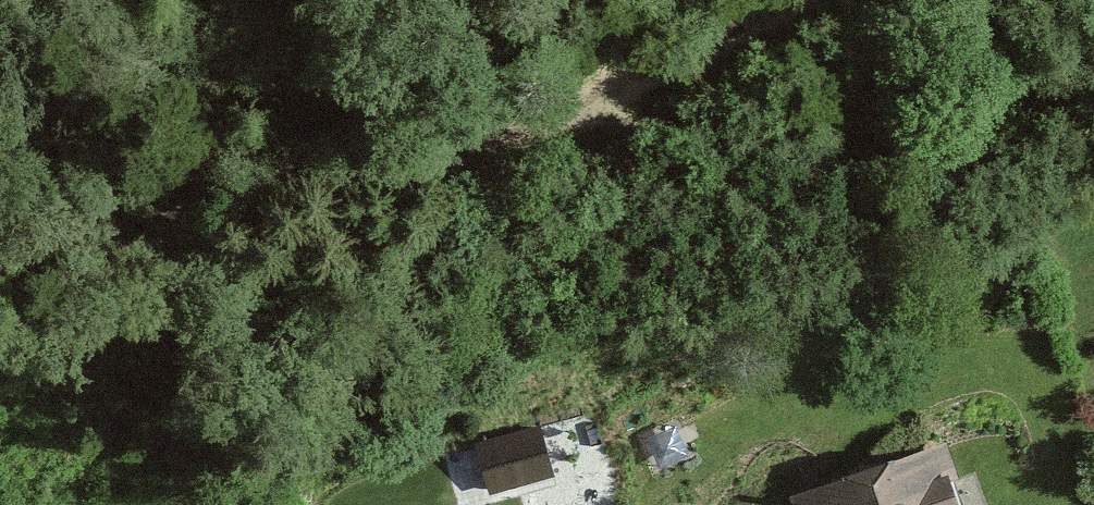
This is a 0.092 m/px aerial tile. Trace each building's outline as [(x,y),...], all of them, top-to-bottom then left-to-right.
[(544,420),(477,434),(482,459),(549,446),(544,420)] [(496,490),(559,470),(551,445),(488,465),(496,490)] [(943,455),(804,504),(961,504),(943,455)]
